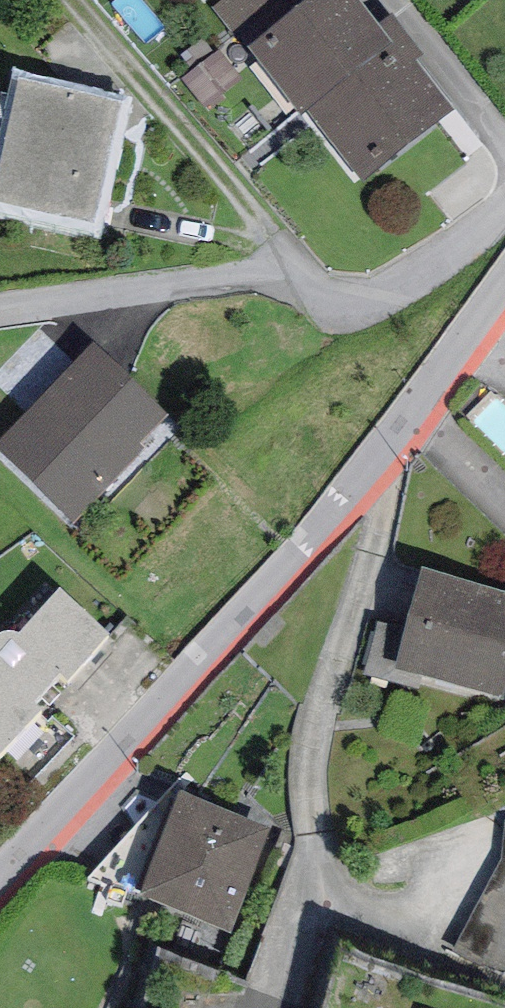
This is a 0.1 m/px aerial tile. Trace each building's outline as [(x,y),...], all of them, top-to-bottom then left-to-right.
[(249,53),(315,0),(225,0),(213,9),(249,53)] [(249,53),(302,120),(309,115),(362,183),(454,112),(416,62),(423,57),(393,18),(379,29),(356,0),(315,0),(249,53)] [(0,168),(0,208),(94,231),(121,108),(19,87),(0,168)] [(0,441),(0,454),(75,525),(173,422),(92,345),(0,441)] [(423,574),(407,630),(395,673),(421,681),(504,704),(504,596),(423,574)] [(59,598),(19,639),(17,638),(9,638),(2,639),(0,640),(0,758),(108,641),(59,598)] [(407,630),(378,623),(366,674),(419,690),(421,681),(395,673),(407,630)] [(180,799),(141,902),(231,936),(270,832),(180,799)] [(504,822),(503,858),(459,943),(504,964),(504,821),(504,822)]
